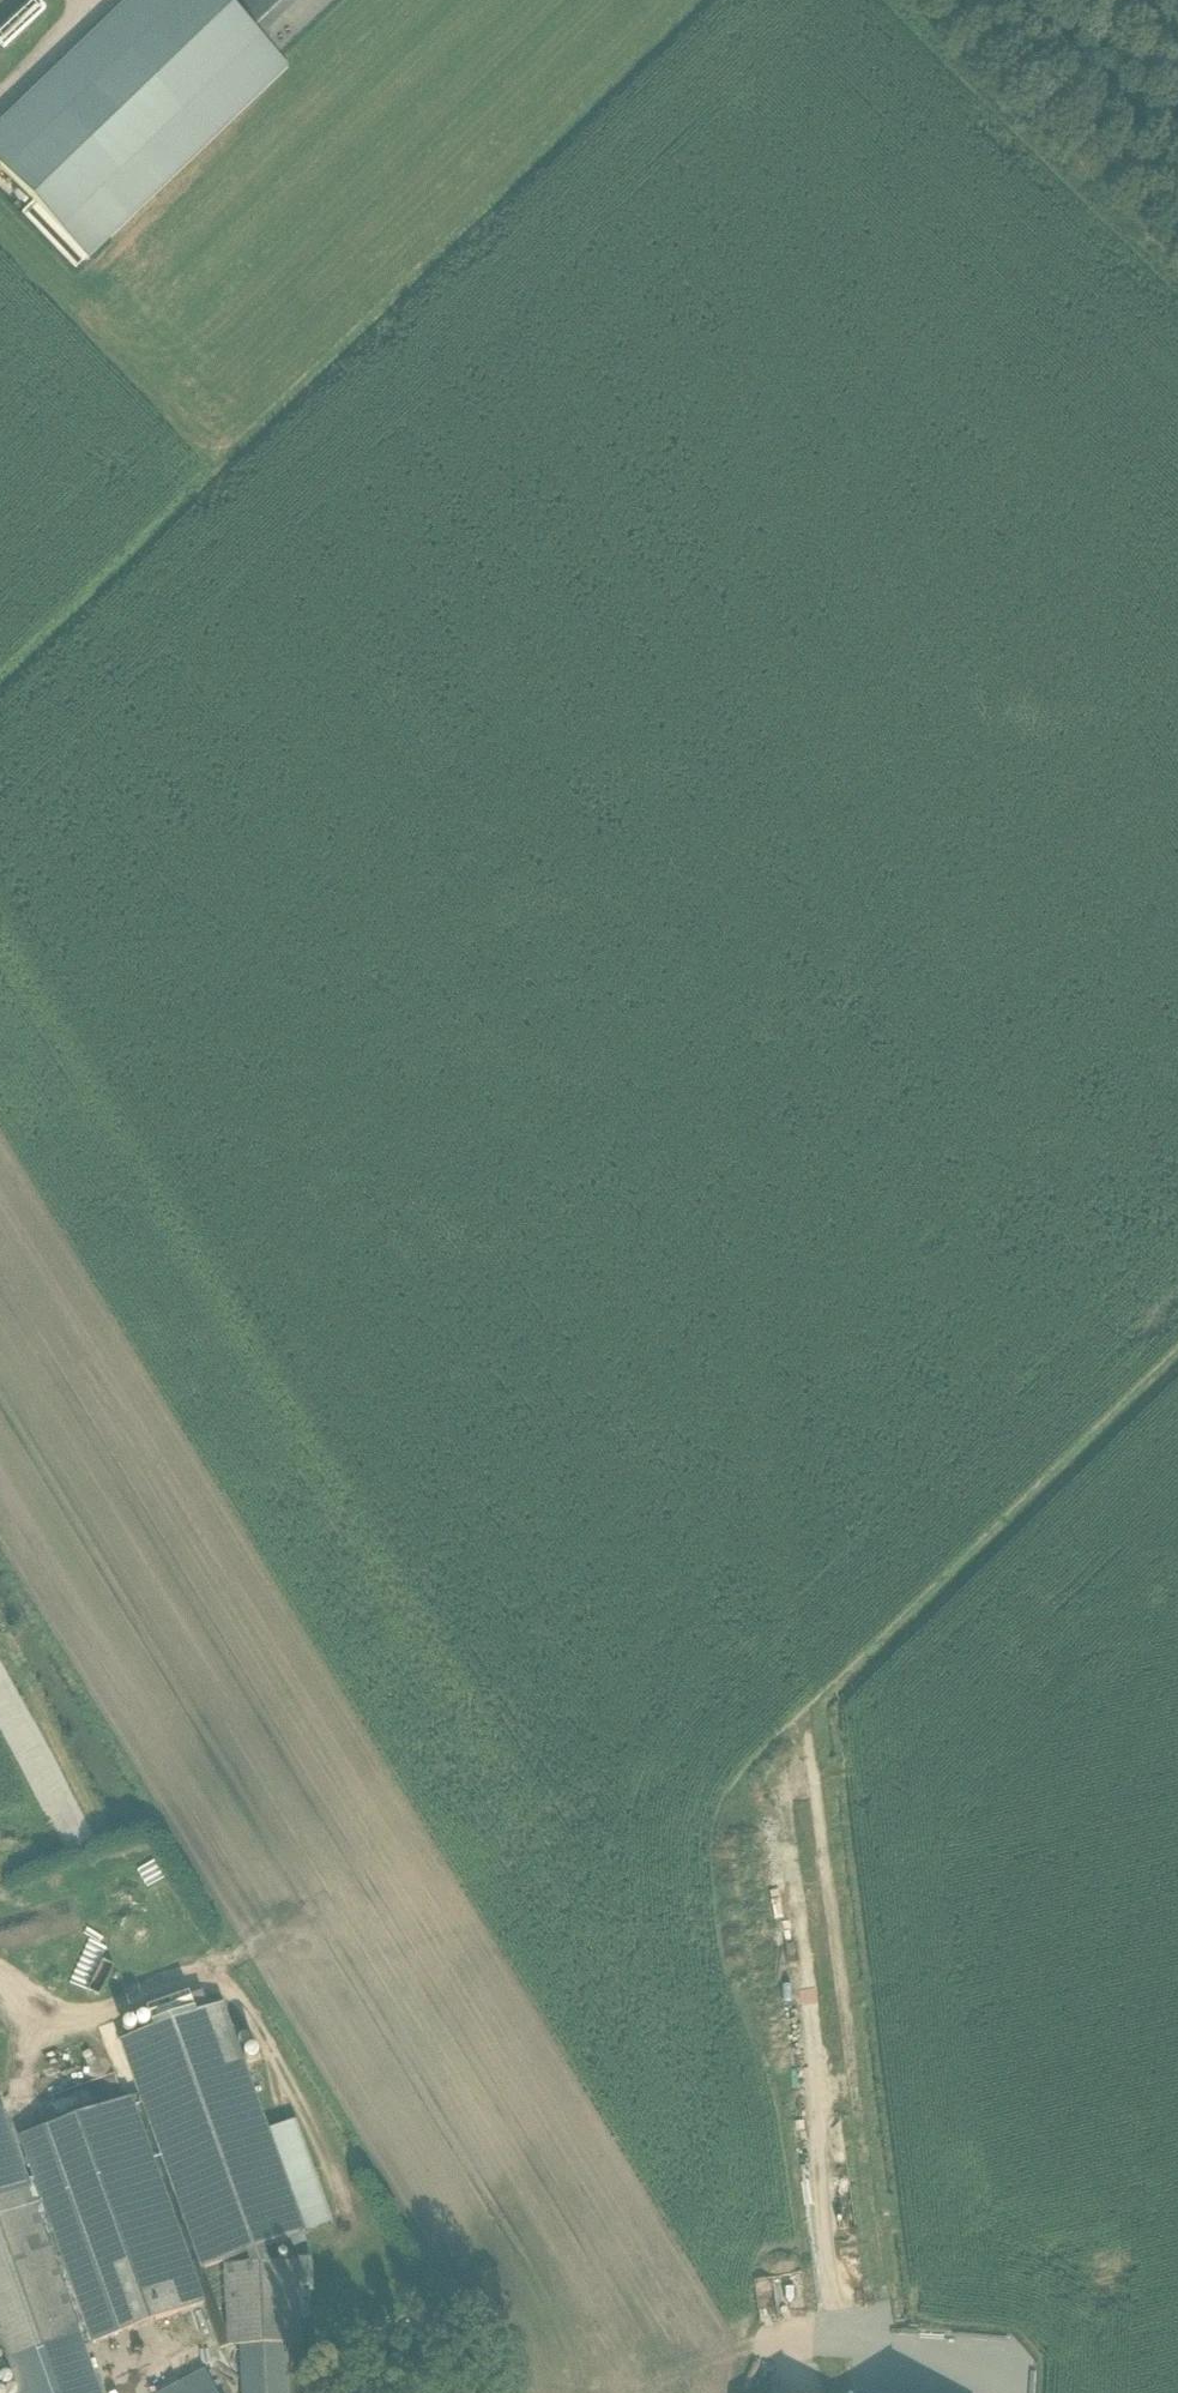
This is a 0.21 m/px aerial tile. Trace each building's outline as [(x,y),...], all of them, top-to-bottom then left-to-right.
[(0,122),(0,170),(32,203),(22,213),(76,269),(86,259),(88,261),(288,71),(277,60),(240,21),(262,0),(128,0),(0,122)] [(90,0),(0,0),(0,87),(90,0)] [(240,21),(277,60),(339,0),(262,0),(240,21)] [(304,2233),(222,2004),(196,2013),(190,1996),(147,2011),(153,2029),(119,2041),(139,2096),(132,2098),(206,2302),(203,2304),(217,2349),(226,2345),(225,2332),(224,2332),(201,2270),(304,2233)] [(206,2302),(132,2098),(44,2129),(18,2138),(32,2180),(24,2182),(83,2347),(203,2304),(206,2302)] [(2,2350),(17,2392),(99,2392),(83,2347),(24,2182),(0,2114),(0,2345),(2,2350)] [(286,2343),(300,2342),(296,2262),(222,2266),(225,2332),(226,2345),(240,2345),(242,2392),(288,2392),(286,2343)] [(204,2371),(162,2392),(216,2392),(204,2371)]
